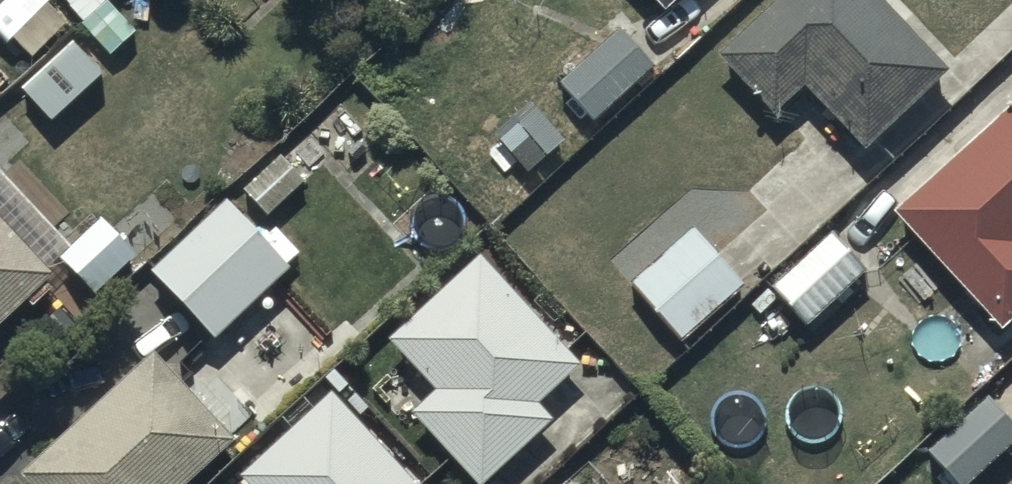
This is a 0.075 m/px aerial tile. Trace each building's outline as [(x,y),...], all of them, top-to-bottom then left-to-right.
[(717,46),(773,106),(803,78),(863,142),(948,62),(890,0),(765,0),(717,46)] [(561,77),(594,116),(655,64),(621,25),(561,77)] [(998,318),(1011,305),(1011,96),(893,203),(998,318)] [(242,184),(267,209),(303,174),(278,149),(242,184)] [(149,262),(211,330),(287,260),(226,192),(149,262)] [(58,248),(90,285),(133,247),(101,211),(58,248)] [(49,267),(0,213),(0,310),(49,267)] [(631,277),(680,335),(743,281),(694,223),(631,277)] [(770,281),(806,319),(865,263),(830,225),(770,281)] [(410,405),(478,477),(550,411),(535,394),(578,354),(479,246),(387,331),(434,382),(410,405)] [(233,431),(152,343),(19,465),(36,483),(176,483),(233,431)] [(332,384),(239,467),(254,483),(422,483),(332,384)] [(961,483),(1011,436),(1011,418),(985,389),(926,445),(961,483)]
